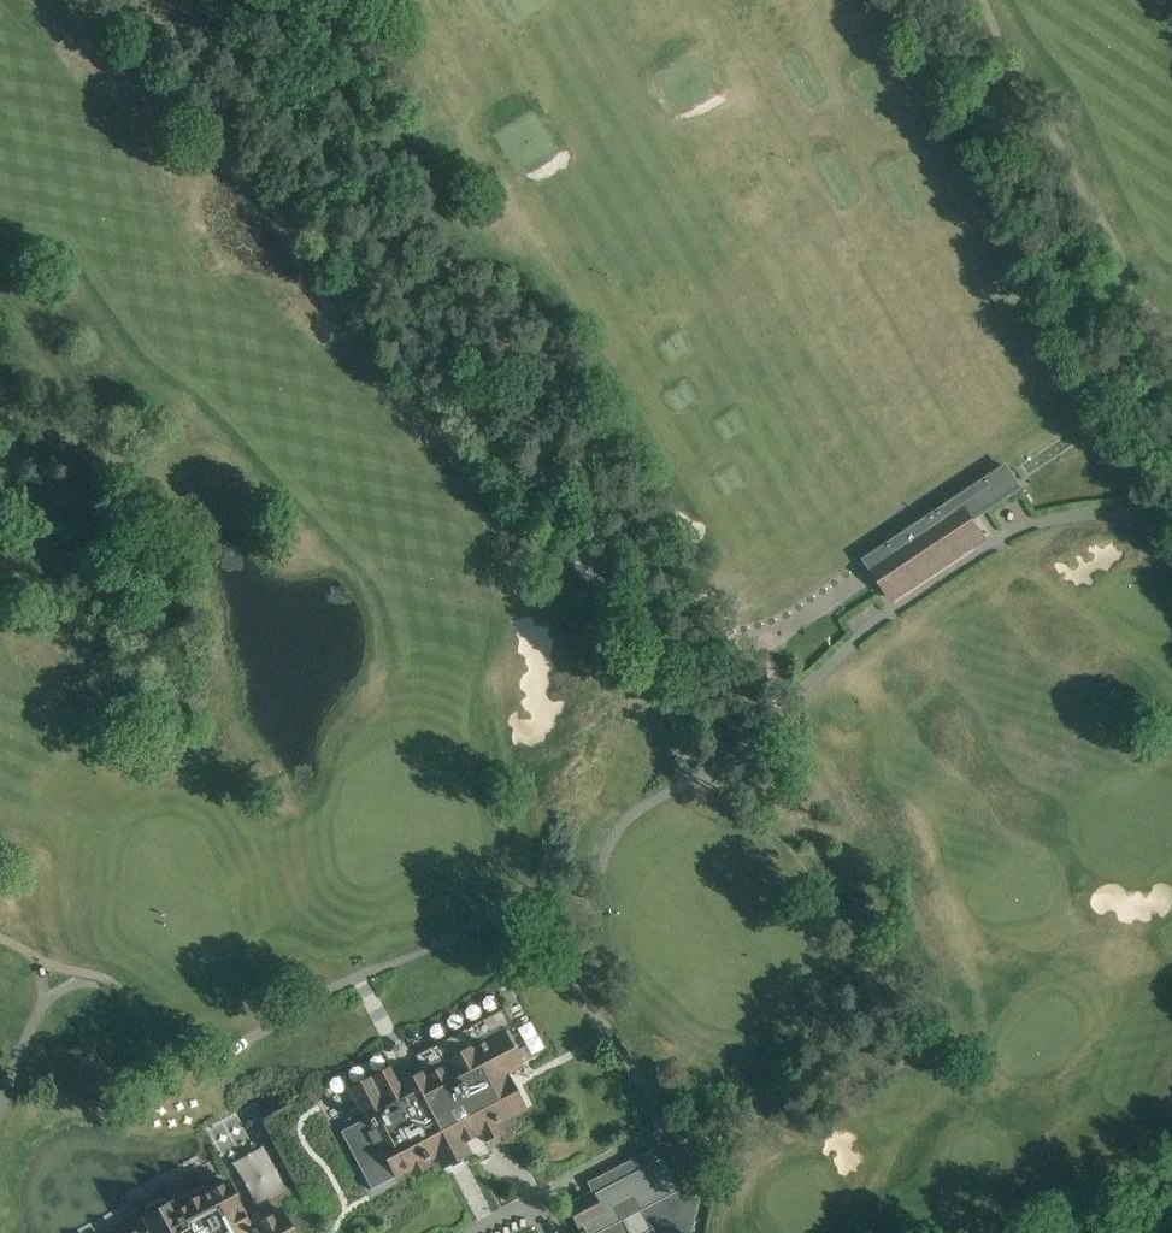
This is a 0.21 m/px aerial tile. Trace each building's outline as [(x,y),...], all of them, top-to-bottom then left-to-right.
[(864,559),(890,596),(900,590),(886,571),(984,506),(989,513),(1022,491),(1005,465),(864,559)] [(886,571),(900,590),(997,525),(989,513),(984,506),(886,571)] [(339,1077),(273,1112),(266,1116),(264,1118),(263,1120),(263,1122),(263,1123),(264,1125),(295,1185),(244,1212),(227,1182),(226,1179),(226,1177),(224,1175),(223,1175),(221,1174),(219,1174),(217,1174),(215,1175),(212,1177),(211,1180),(211,1181),(169,1201),(167,1199),(161,1198),(146,1206),(144,1213),(145,1215),(143,1216),(147,1225),(132,1232),(354,1232),(353,1231),(404,1204),(399,1196),(548,1116),(503,1030),(359,1106),(365,1118),(361,1120),(339,1077)] [(623,1219),(680,1190),(662,1157),(594,1193),(593,1191),(566,1205),(578,1228),(583,1225),(587,1232),(631,1232),(623,1219)]
